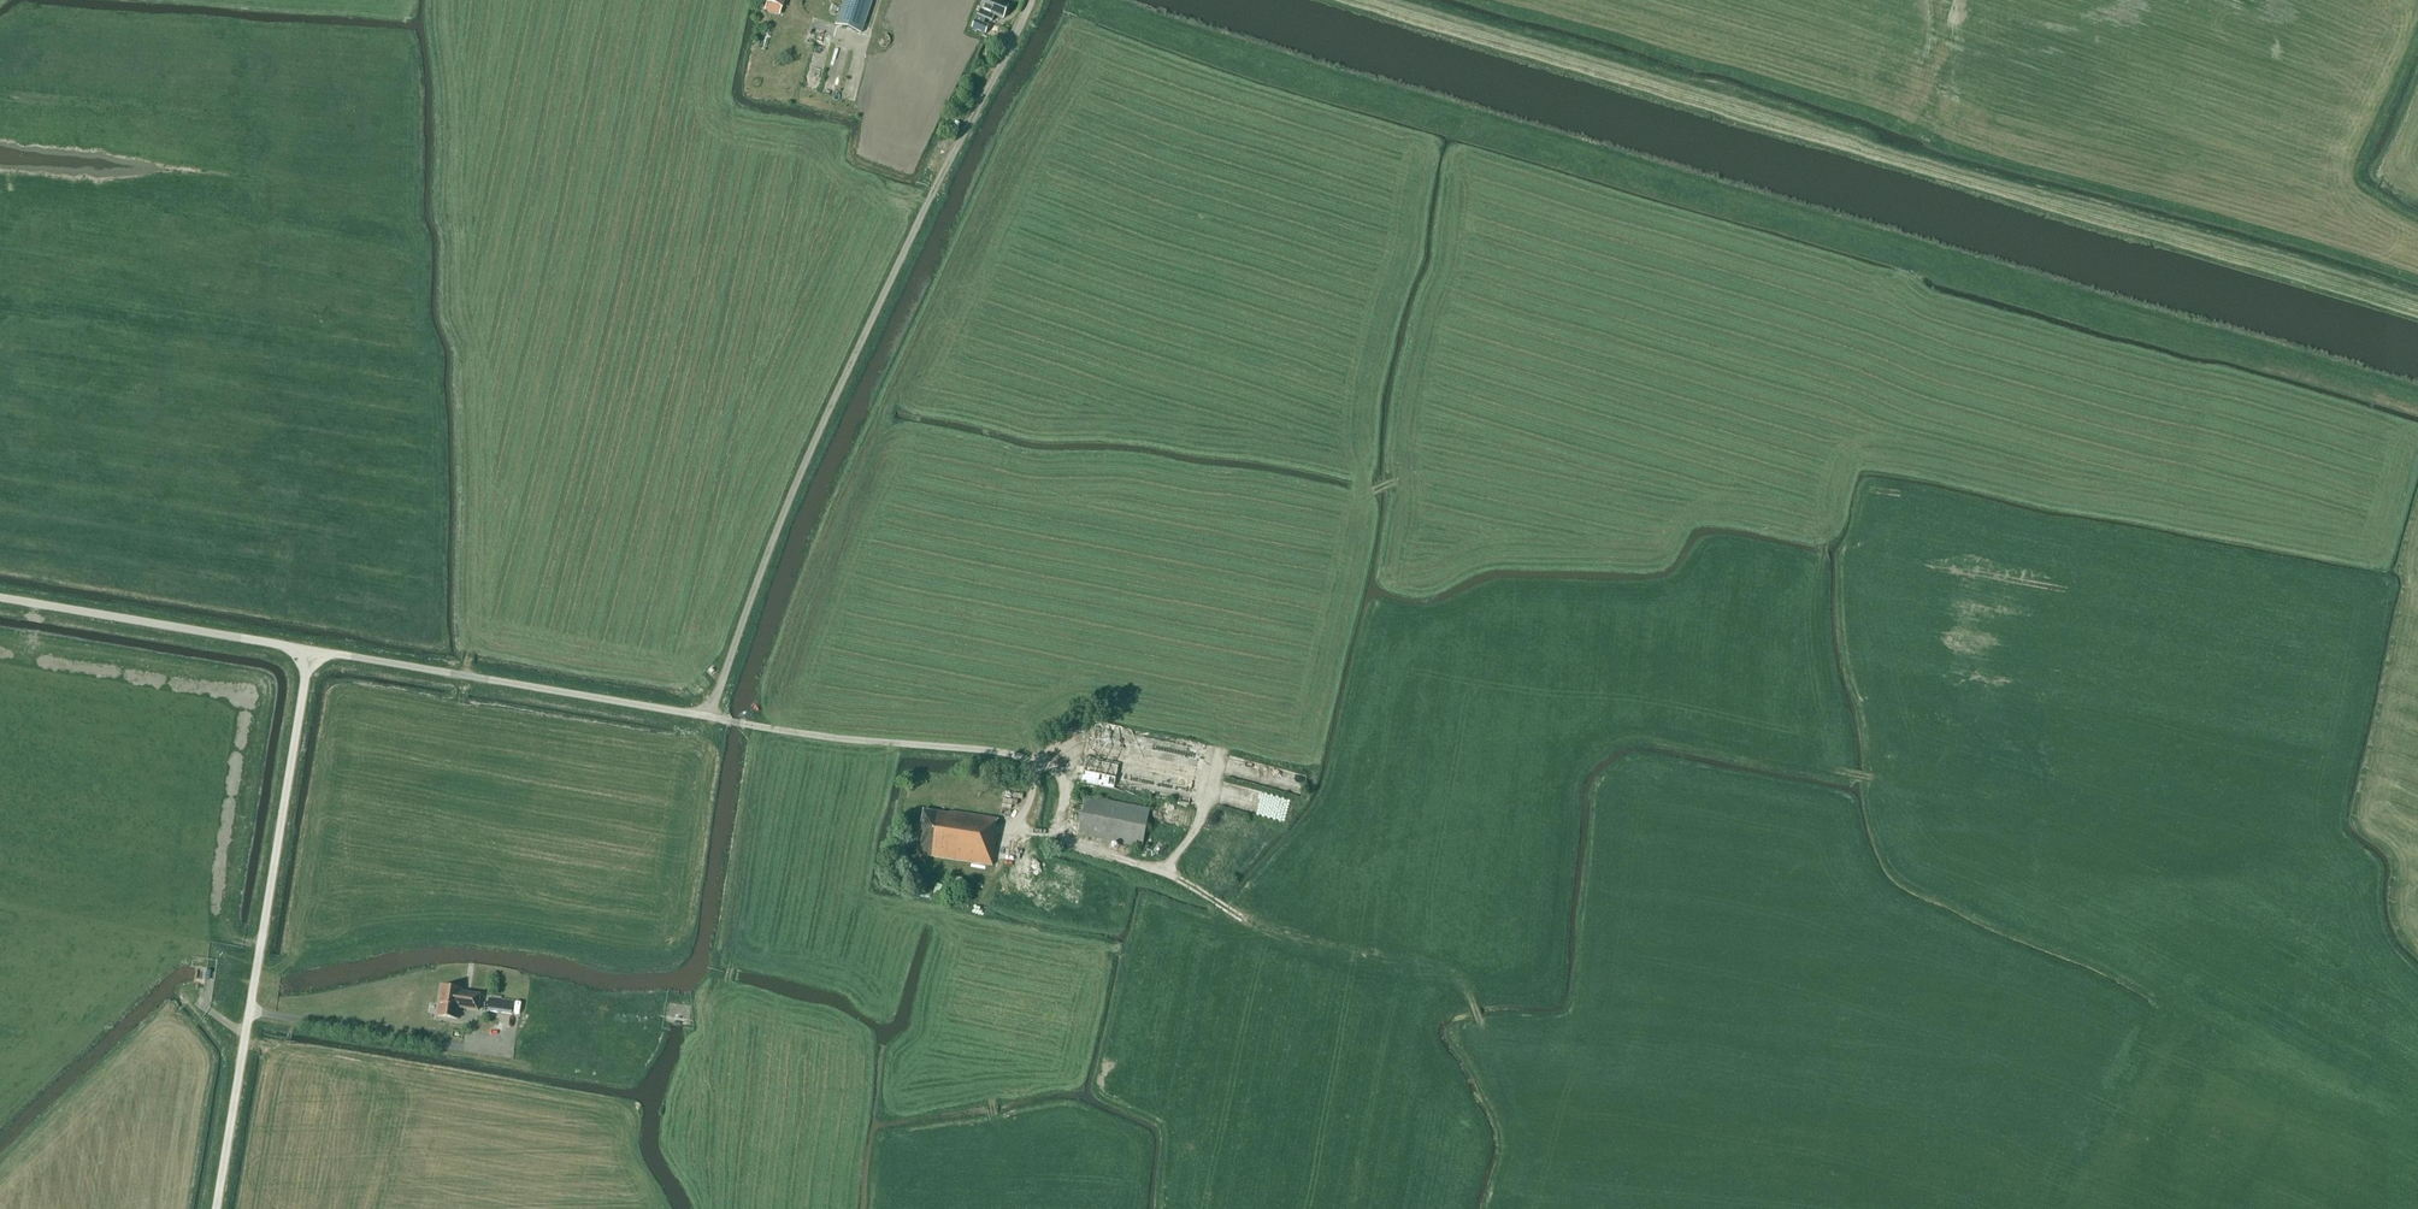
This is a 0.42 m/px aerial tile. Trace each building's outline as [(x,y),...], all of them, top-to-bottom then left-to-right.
[(780,16),(783,8),(786,0),(761,0),(761,2),(767,4),(765,11),(780,16)] [(836,25),(862,33),(872,0),(844,0),(836,25)] [(995,16),(1003,19),(1009,6),(994,0),(984,0),(975,21),(972,29),(984,34),(988,26),(984,24),(985,19),(992,22),(995,16)] [(1201,743),(1093,721),(1081,783),(1189,805),(1201,743)] [(1150,809),(1079,795),(1071,835),(1142,849),(1150,809)] [(950,814),(923,810),(917,855),(993,866),(997,834),(995,834),(997,819),(950,812),(950,814)] [(949,890),(960,892),(962,879),(951,877),(949,890)] [(457,1019),(459,1008),(478,1010),(480,995),(461,992),(462,990),(442,987),(438,1017),(457,1019)] [(501,999),(489,997),(487,1012),(499,1014),(501,999)]
